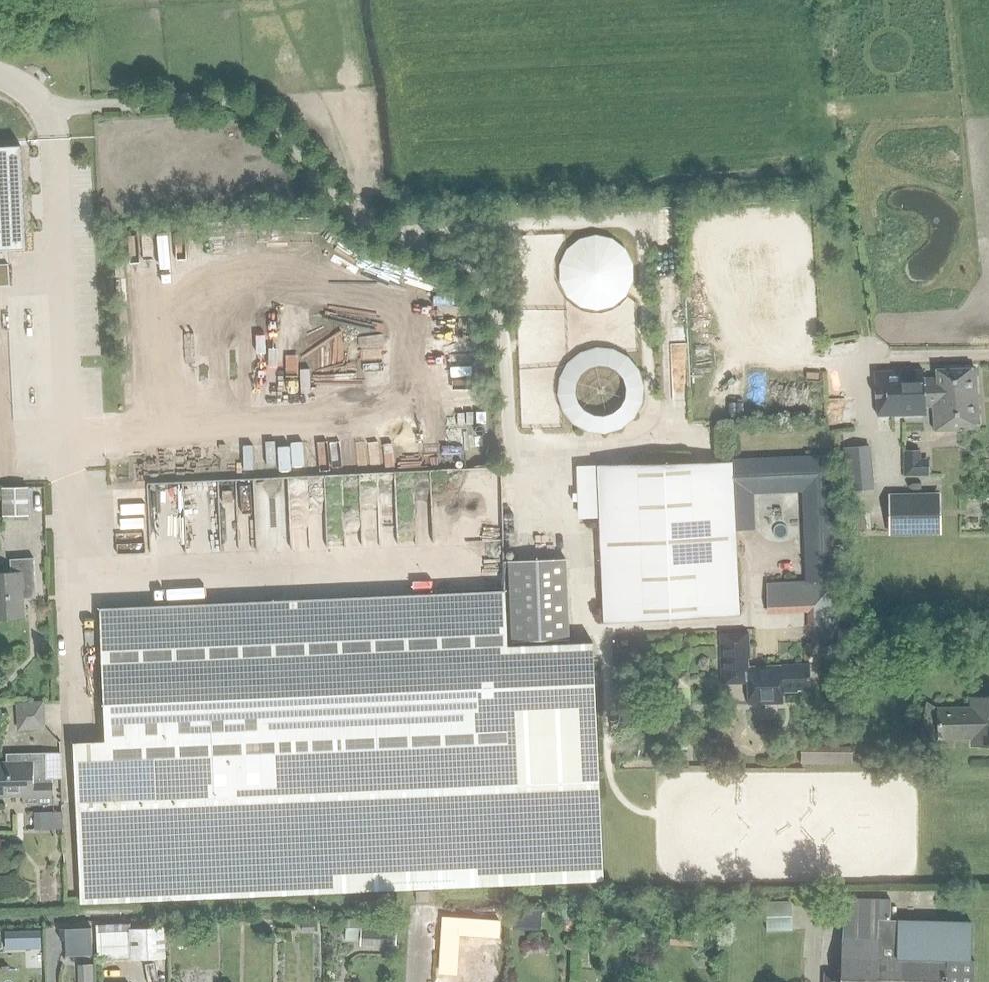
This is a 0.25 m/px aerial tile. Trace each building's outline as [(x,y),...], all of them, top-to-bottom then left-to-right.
[(8,281),(8,285),(9,285),(8,263),(5,263),(4,247),(15,247),(11,146),(0,146),(0,281),(8,281)] [(566,296),(629,297),(630,228),(566,228),(566,296)] [(977,423),(974,370),(935,373),(936,379),(922,380),(922,374),(873,377),(876,422),(926,419),(925,410),(931,410),(933,432),(959,430),(958,424),(977,423)] [(482,391),(453,392),(455,424),(483,423),(482,391)] [(874,489),(870,444),(842,447),(847,492),(874,489)] [(903,461),(919,460),(919,450),(903,451),(903,461)] [(837,628),(833,458),(597,463),(605,623),(739,615),(735,529),(755,529),(753,493),(802,491),(806,581),(765,583),(765,606),(812,606),(813,629),(837,628)] [(3,515),(27,515),(27,487),(2,487),(3,515)] [(937,501),(888,502),(889,539),(937,538),(937,501)] [(22,617),(21,594),(34,594),(33,556),(10,557),(11,570),(0,570),(0,617),(22,617)] [(565,558),(508,560),(511,642),(568,640),(565,558)] [(602,875),(592,643),(507,646),(505,591),(99,607),(104,739),(72,741),(79,896),(602,875)] [(781,702),(781,692),(796,692),(796,689),(808,689),(807,664),(749,666),(749,658),(750,658),(749,632),(719,634),(721,683),(746,682),(747,703),(781,702)] [(46,722),(45,695),(18,696),(20,724),(46,722)] [(970,737),(971,746),(988,745),(988,695),(969,696),(970,705),(937,706),(925,701),(922,739),(970,737)] [(852,744),(800,745),(800,763),(852,763),(852,744)] [(0,762),(0,792),(21,791),(21,799),(51,799),(51,777),(59,777),(59,751),(8,751),(8,762),(0,762)] [(63,828),(63,811),(33,812),(33,829),(63,828)] [(844,901),(843,974),(827,974),(827,981),(975,981),(976,958),(971,958),(972,920),(891,918),(891,899),(844,898),(844,901)] [(792,931),(791,901),(765,901),(766,931),(792,931)] [(541,921),(542,908),(518,906),(517,919),(541,921)] [(458,933),(498,936),(499,921),(443,917),(439,972),(456,973),(458,933)] [(387,920),(347,918),(346,938),(360,939),(359,946),(385,947),(387,920)] [(314,932),(314,921),(301,922),(302,932),(314,932)] [(91,925),(61,926),(61,940),(65,940),(65,942),(91,941),(91,925)] [(98,959),(164,955),(162,925),(96,929),(98,959)] [(24,948),(40,948),(40,930),(24,930),(24,948)] [(93,963),(78,964),(78,977),(93,977),(93,963)]
